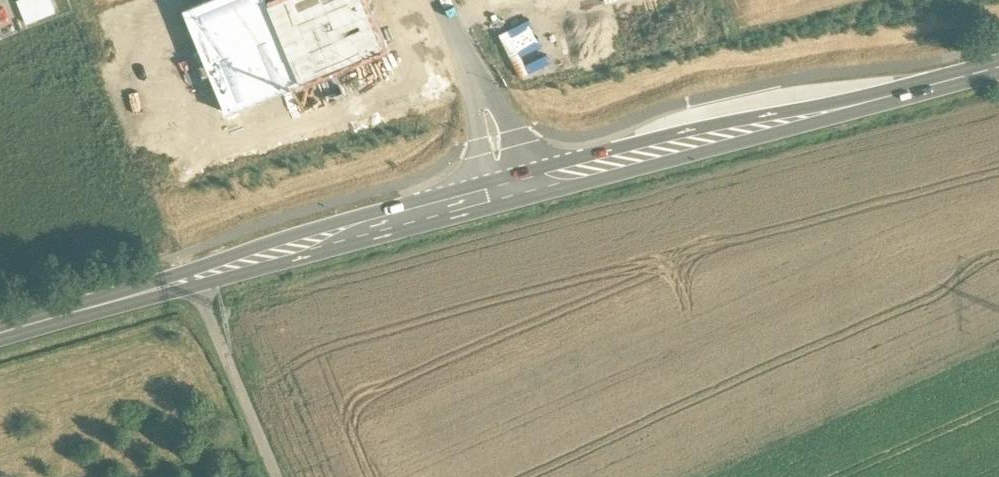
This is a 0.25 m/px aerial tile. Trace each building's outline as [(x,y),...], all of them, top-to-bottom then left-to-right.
[(61,12),(57,0),(23,0),(30,22),(61,12)] [(267,3),(266,0),(209,0),(183,11),(226,113),(300,83),(267,4),(267,3)] [(300,83),(384,47),(364,0),(275,0),(267,3),(267,4),(300,83)]
